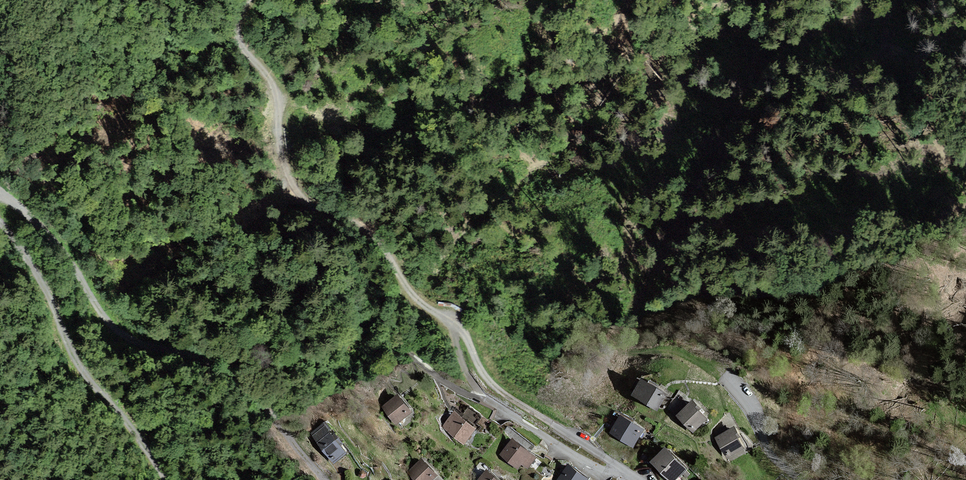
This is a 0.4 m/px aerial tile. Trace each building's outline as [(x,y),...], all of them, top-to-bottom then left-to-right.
[(644,377),(633,394),(658,410),(669,393),(644,377)] [(399,392),(382,406),(397,424),(414,411),(399,392)] [(694,399),(677,415),(694,433),(710,418),(701,410),(703,408),(694,399)] [(456,409),(442,427),(465,445),(479,427),(456,409)] [(620,415),(609,433),(611,435),(633,448),(644,429),(620,415)] [(326,420),(312,432),(335,462),(349,451),(344,444),(346,442),(337,429),(335,431),(326,420)] [(736,425),(716,436),(728,457),(746,447),(740,437),(742,436),(736,425)] [(514,437),(500,454),(519,469),(523,464),(529,469),(539,457),(514,437)] [(650,462),(658,470),(668,479),(676,479),(687,469),(665,447),(650,462)] [(407,471),(415,479),(433,479),(440,474),(423,456),(407,471)] [(557,479),(588,479),(589,479),(578,471),(568,464),(557,479)] [(477,479),(503,479),(488,467),(477,479)]
